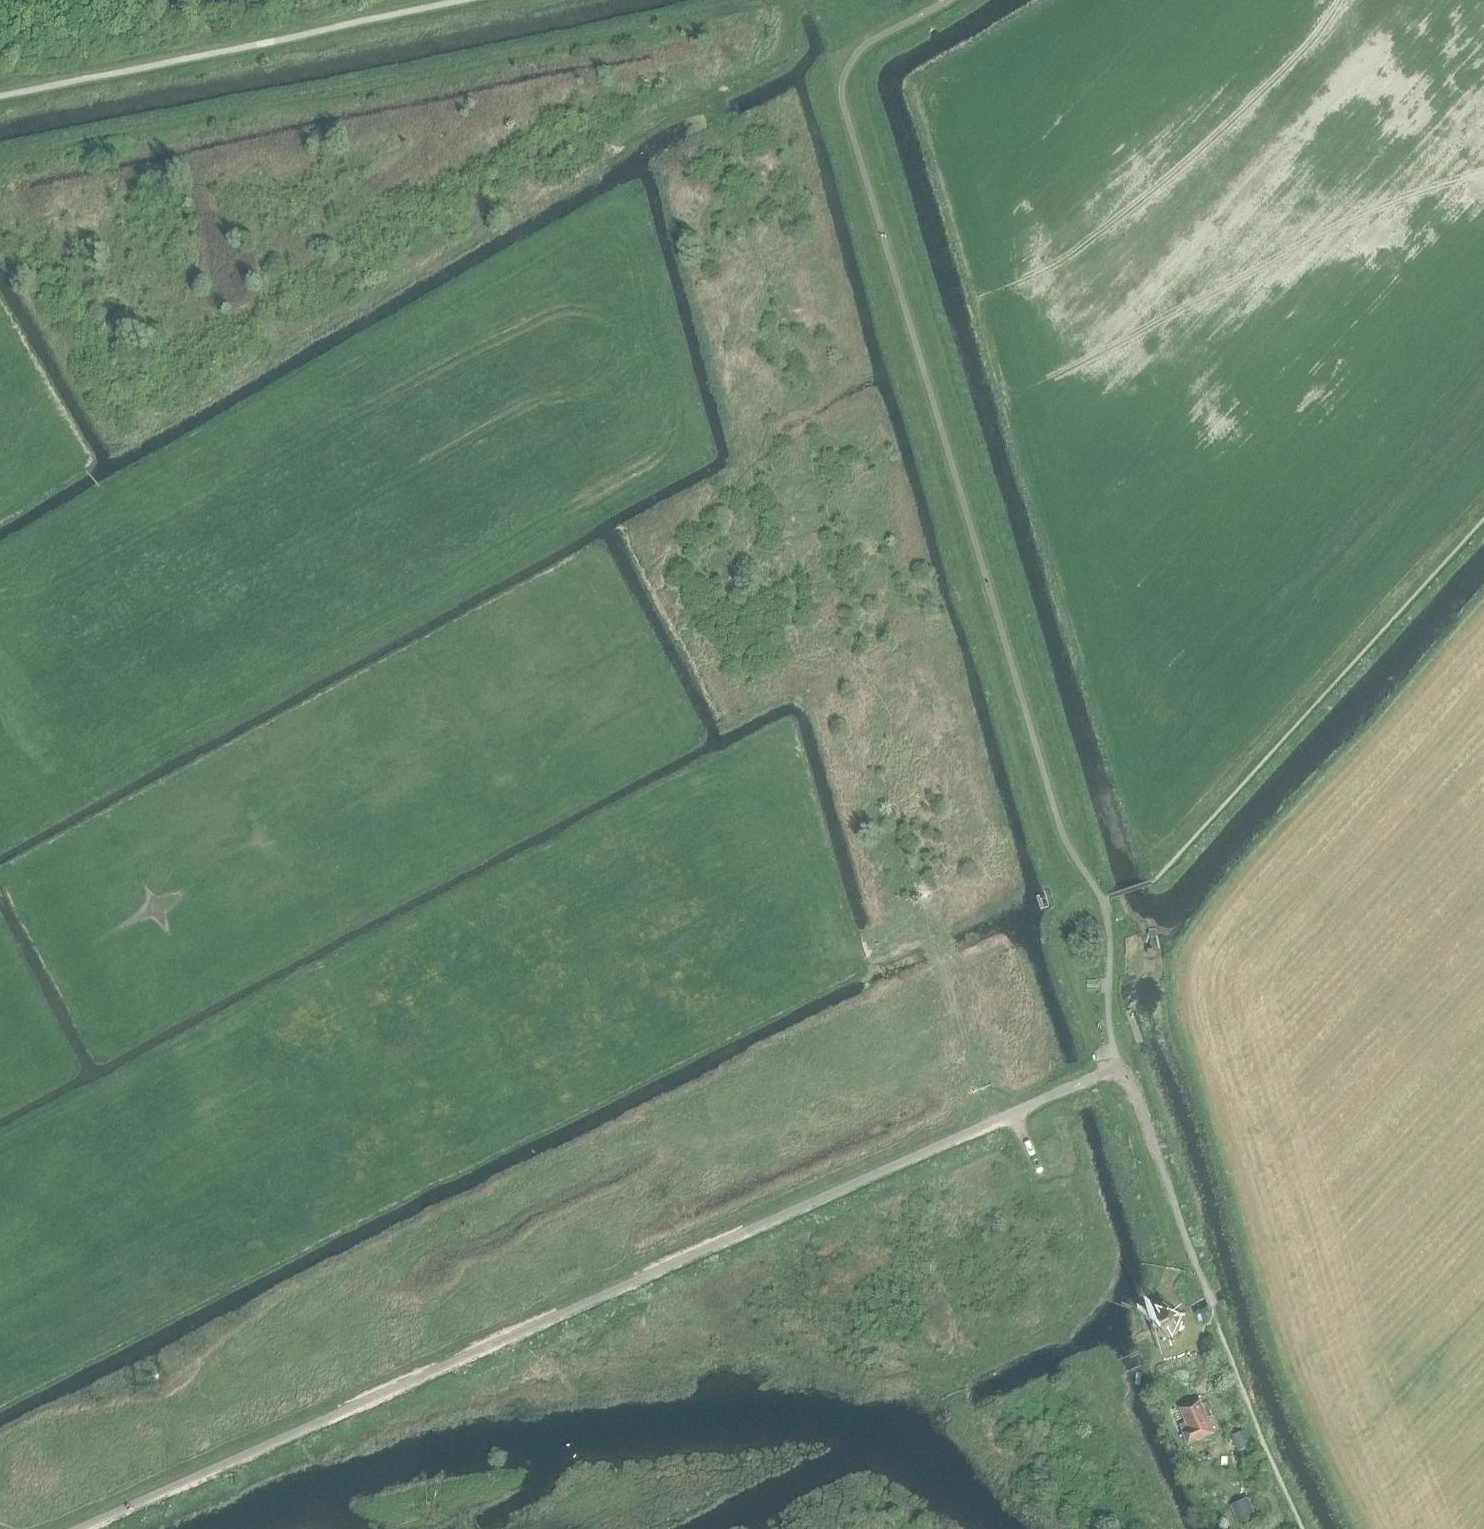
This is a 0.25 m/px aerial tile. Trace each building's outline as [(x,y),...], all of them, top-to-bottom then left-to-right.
[(1151,1326),(1156,1336),(1167,1339),(1175,1334),(1179,1323),(1174,1314),(1163,1311),(1154,1316),(1151,1326)] [(1199,1401),(1180,1409),(1187,1426),(1181,1429),(1183,1433),(1182,1433),(1187,1445),(1218,1432),(1211,1416),(1206,1419),(1199,1401)] [(1246,1429),(1231,1436),(1237,1451),(1240,1450),(1243,1458),(1251,1454),(1247,1446),(1252,1444),(1246,1429)] [(1247,1498),(1230,1506),(1238,1525),(1255,1517),(1247,1498)]
